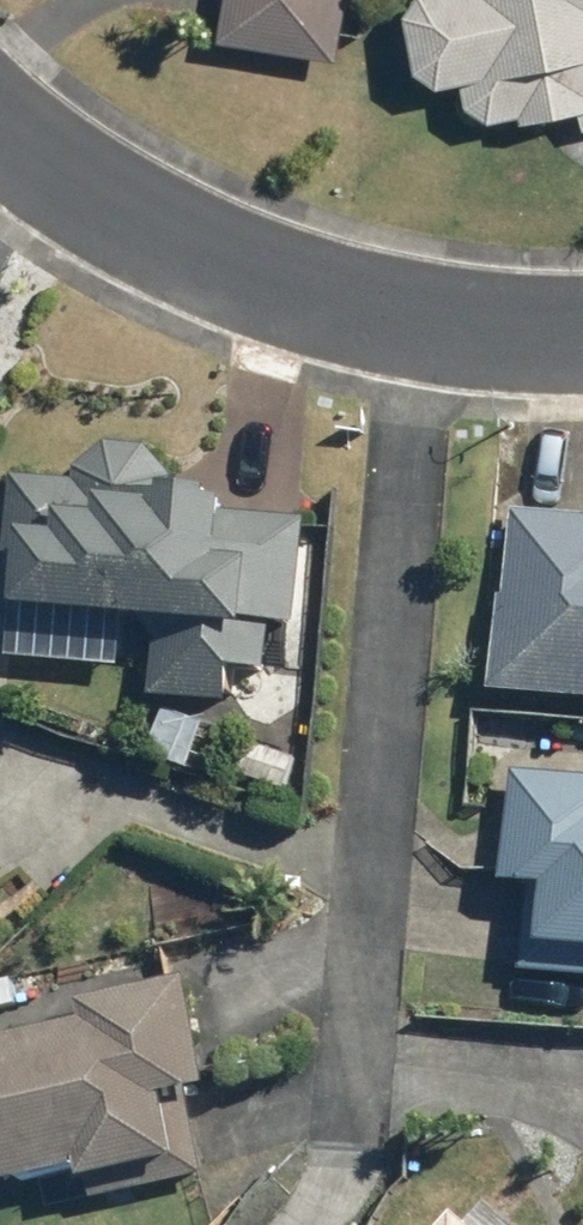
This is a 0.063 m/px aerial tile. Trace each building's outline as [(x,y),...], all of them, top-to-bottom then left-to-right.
[(359,0),(239,0),(232,46),(350,63),(359,0)] [(418,14),(428,78),(450,89),(474,84),(482,121),(526,111),(529,127),(582,115),(582,0),(426,0),(418,14)] [(304,637),(309,518),(228,515),(228,496),(179,494),(180,455),(84,451),(82,483),(9,480),(5,572),(29,573),(28,620),(155,625),(149,774),(208,777),(210,710),(237,711),(239,679),(273,680),(275,636),(304,637)] [(509,512),(498,689),(582,694),(582,516),(509,512)] [(515,766),(508,888),(532,890),(526,970),(582,975),(582,771),(515,766)] [(187,1090),(211,1085),(207,1068),(235,1062),(216,981),(187,988),(186,980),(83,1004),(86,1016),(0,1036),(0,1187),(87,1167),(95,1199),(207,1174),(187,1090)] [(438,1224),(474,1224),(454,1207),(438,1224)]
